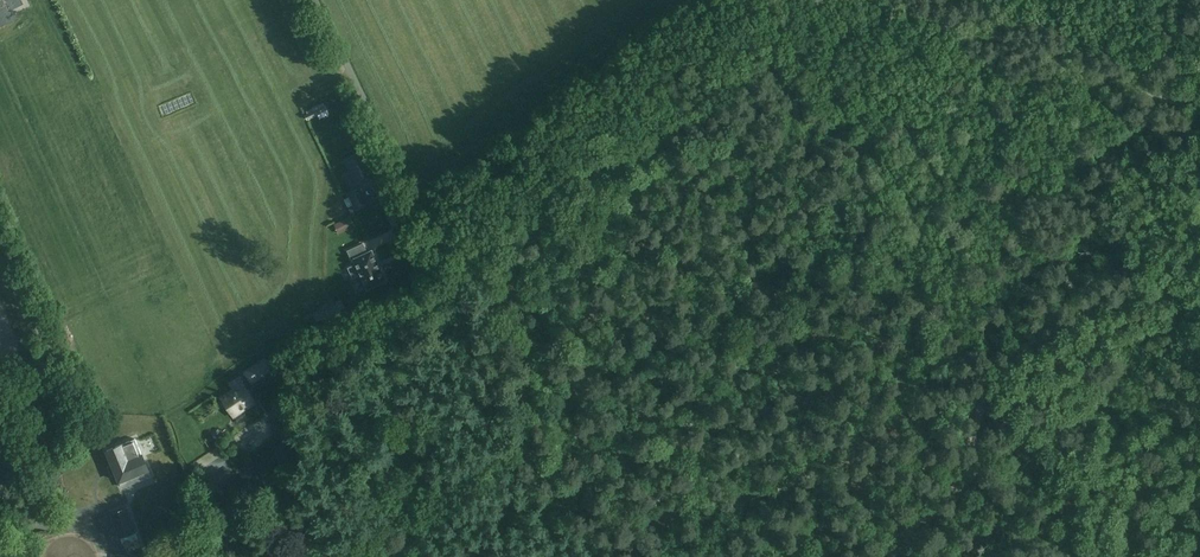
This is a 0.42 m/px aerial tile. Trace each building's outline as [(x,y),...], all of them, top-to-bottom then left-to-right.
[(326,109),(324,105),(307,114),(305,115),(307,119),(326,109)] [(357,184),(376,174),(364,150),(344,159),(357,184)] [(352,205),(354,209),(366,203),(359,187),(347,193),(348,196),(352,205)] [(352,205),(348,196),(343,199),(347,207),(352,205)] [(386,280),(386,279),(385,279),(372,251),(372,249),(371,250),(367,252),(363,243),(349,250),(353,259),(354,259),(357,264),(349,267),(354,277),(361,273),(368,287),(367,287),(368,288),(369,288),(385,280),(386,280)] [(343,299),(313,314),(320,326),(349,311),(343,299)] [(251,383),(272,369),(265,358),(244,372),(251,383)] [(238,377),(231,382),(235,389),(224,397),(235,413),(254,401),(238,377)] [(134,474),(147,468),(135,439),(107,450),(122,486),(136,480),(134,474)] [(228,467),(217,475),(214,472),(201,481),(215,501),(229,491),(227,487),(237,480),(228,467)] [(5,515),(16,509),(3,484),(0,485),(0,496),(2,500),(0,502),(0,507),(5,515)] [(137,531),(128,506),(111,512),(111,513),(100,517),(106,532),(115,529),(119,538),(137,531)]
